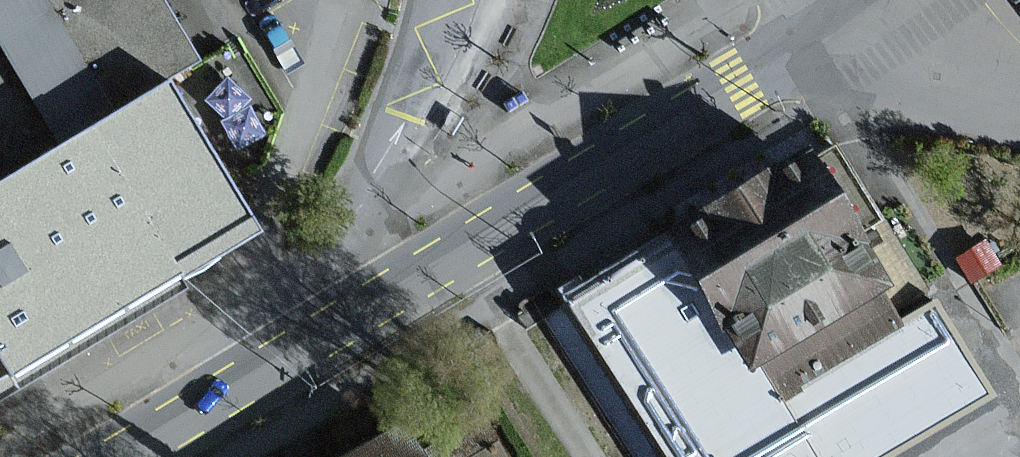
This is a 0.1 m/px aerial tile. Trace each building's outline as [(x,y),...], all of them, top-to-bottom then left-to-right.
[(55,152),(170,83),(197,67),(157,0),(0,0),(0,61),(55,152)] [(0,185),(0,365),(14,388),(165,298),(264,239),(170,83),(55,152),(0,185)] [(826,143),(671,240),(806,454),(961,357),(826,143)] [(671,240),(620,272),(561,309),(654,456),(807,456),(806,454),(671,240)] [(14,388),(0,365),(0,396),(14,388)] [(408,456),(501,456),(474,412),(405,453),(408,456)] [(405,453),(391,430),(349,455),(346,456),(408,456),(405,453)]
